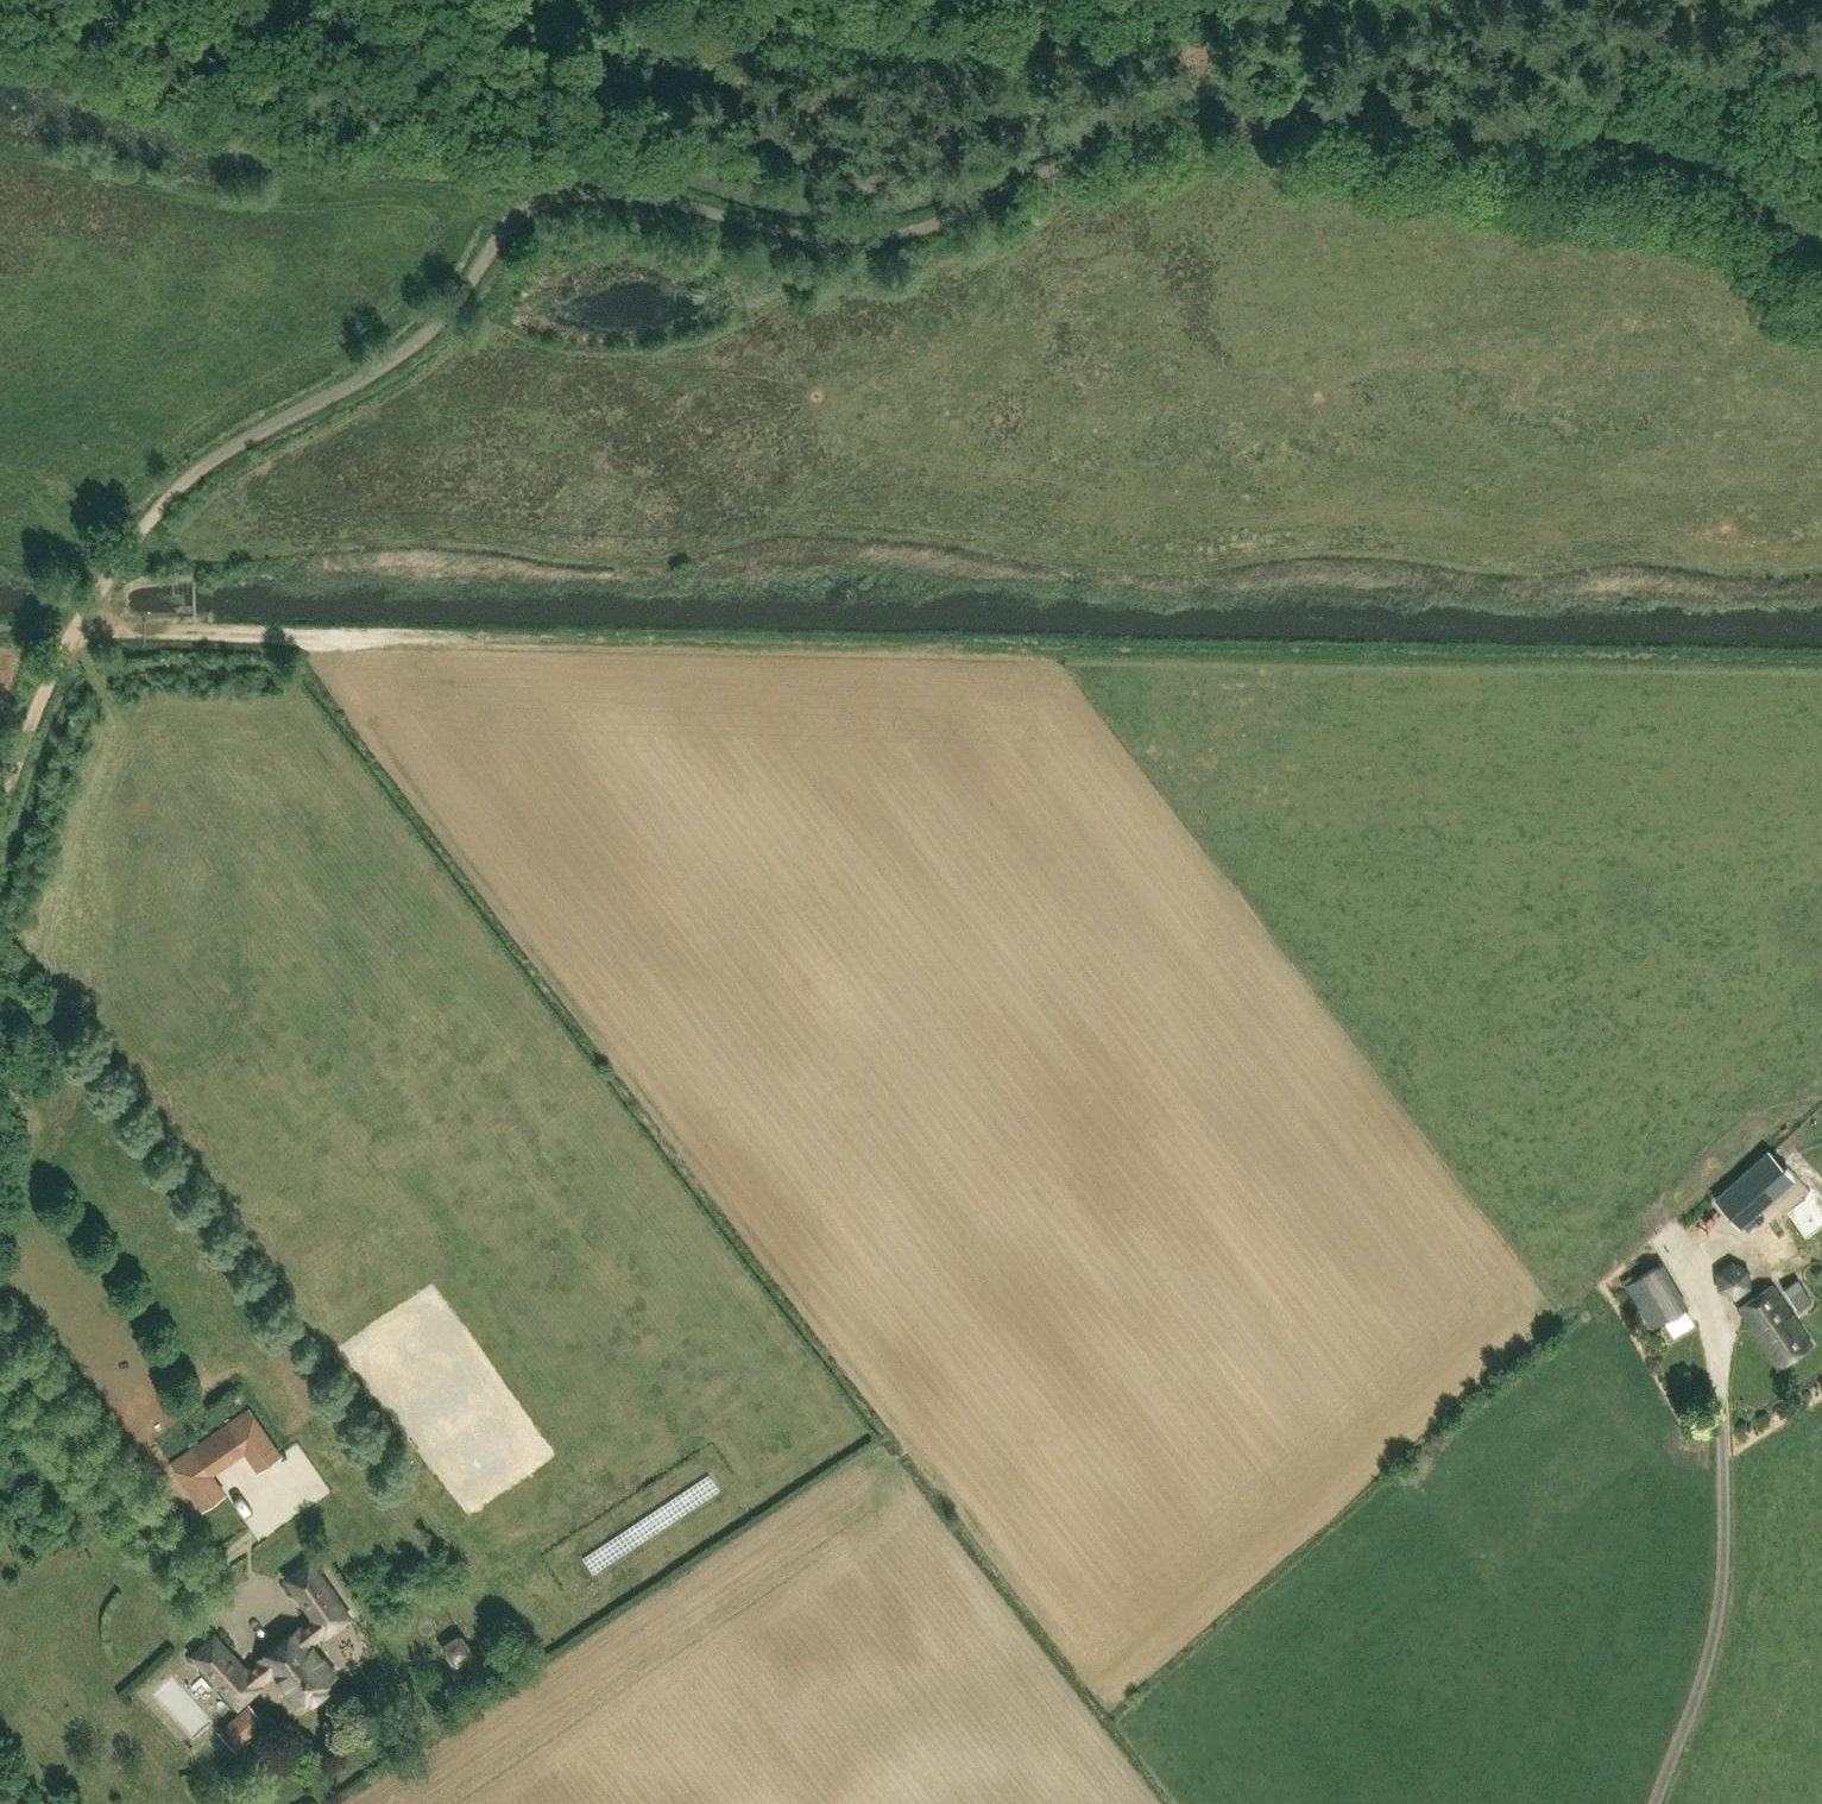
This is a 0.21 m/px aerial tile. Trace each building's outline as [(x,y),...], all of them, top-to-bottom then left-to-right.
[(1767,1198),(1821,1144),(1821,1118),(1814,1110),(1746,1177),(1767,1198)] [(1736,1297),(1750,1287),(1748,1270),(1732,1260),(1718,1271),(1719,1289),(1736,1297)] [(1626,1285),(1653,1330),(1689,1307),(1663,1262),(1626,1285)] [(1779,1367),(1813,1344),(1773,1285),(1740,1307),(1779,1367)] [(1803,1288),(1789,1297),(1798,1310),(1812,1301),(1803,1288)] [(1670,1342),(1695,1326),(1685,1311),(1660,1326),(1670,1342)] [(227,1424),(193,1448),(212,1475),(246,1451),(227,1424)] [(1415,1468),(1421,1463),(1417,1458),(1410,1462),(1415,1468)] [(257,1684),(268,1676),(297,1715),(334,1688),(305,1649),(351,1615),(309,1560),(281,1581),(309,1618),(242,1668),(216,1634),(188,1654),(232,1713),(262,1691),(257,1684)] [(157,1699),(190,1739),(206,1726),(173,1686),(157,1699)] [(250,1703),(219,1731),(238,1752),(269,1724),(250,1703)]
